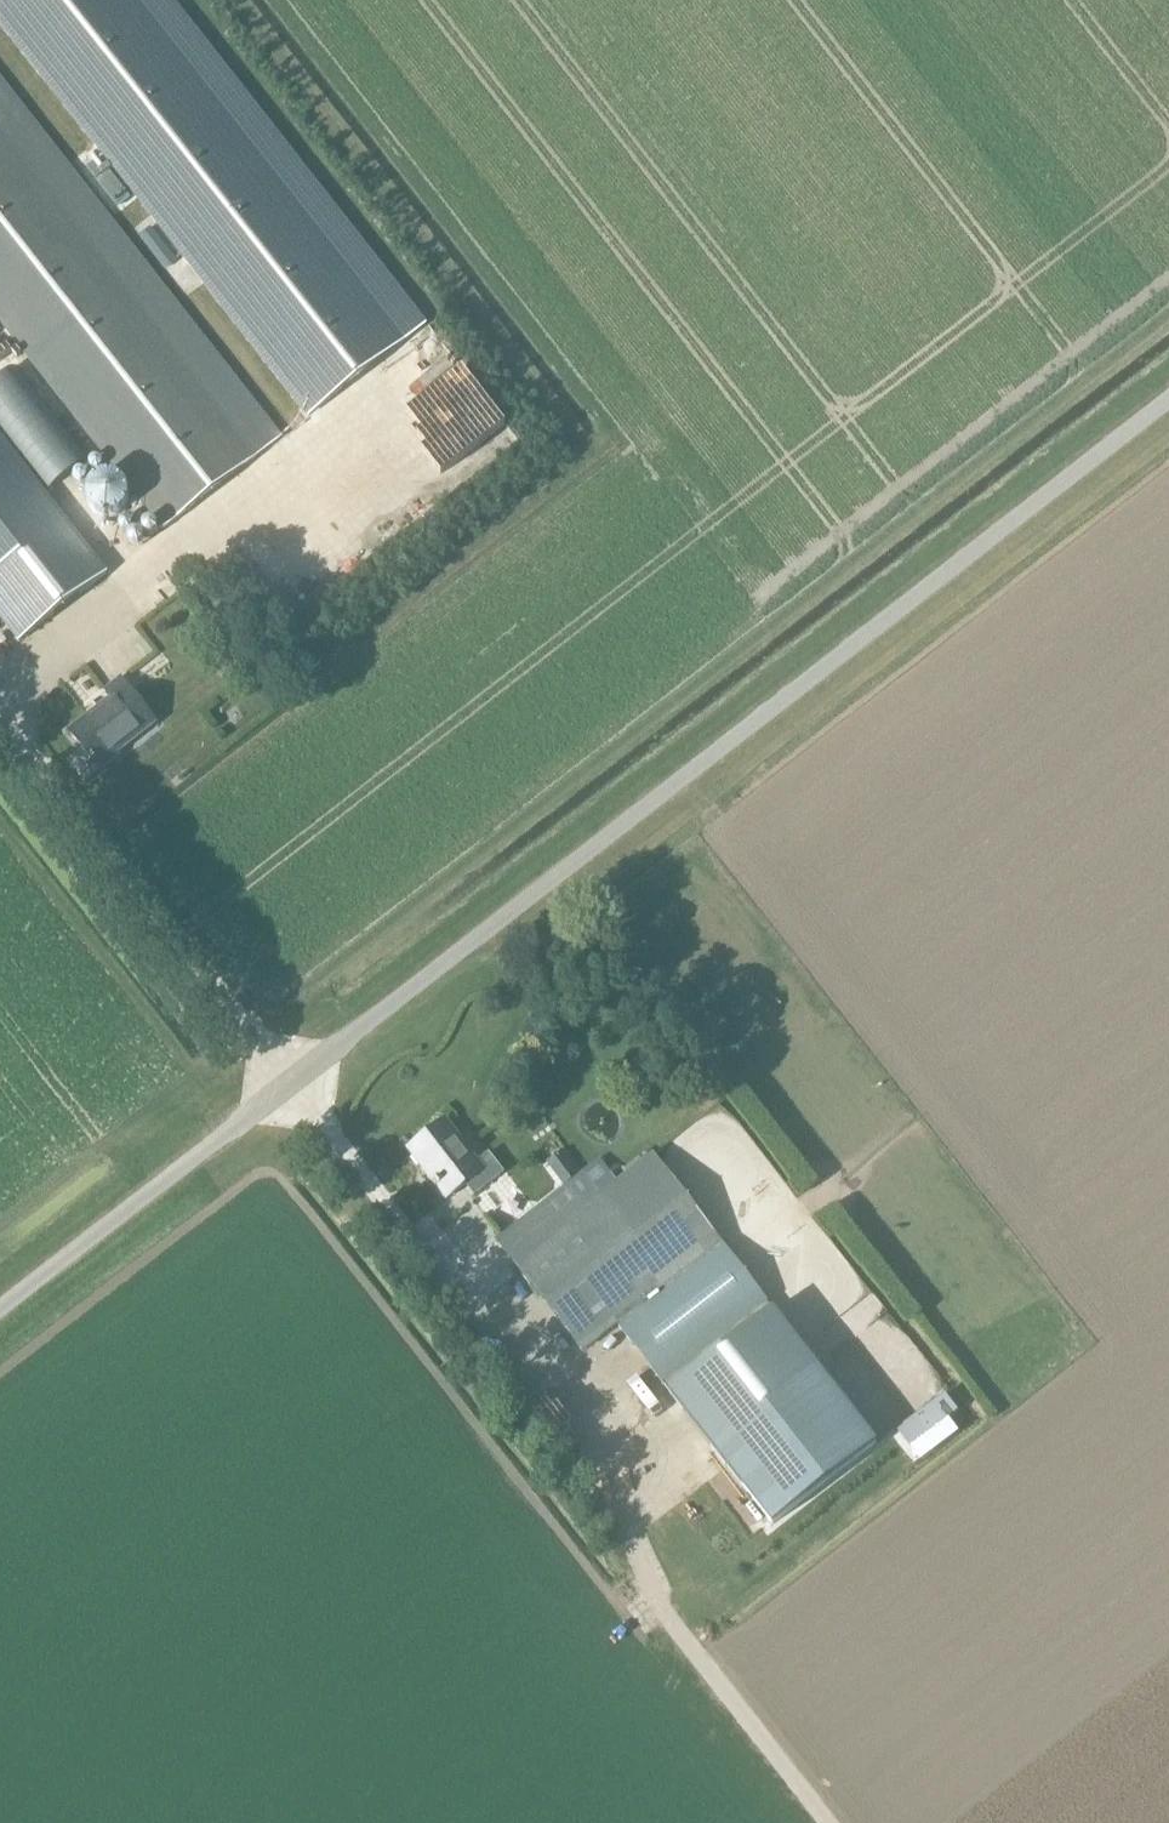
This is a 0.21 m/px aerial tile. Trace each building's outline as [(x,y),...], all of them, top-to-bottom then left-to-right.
[(171,0),(0,0),(0,22),(308,418),(404,342),(426,325),(171,0)] [(164,530),(282,435),(0,83),(0,321),(164,530)] [(0,439),(0,620),(17,643),(105,574),(0,439)] [(111,479),(109,479),(108,479),(106,479),(104,479),(102,480),(101,481),(99,481),(98,482),(96,484),(95,485),(94,486),(93,487),(92,489),(91,490),(90,492),(90,494),(89,496),(89,497),(89,499),(89,501),(89,503),(90,504),(90,506),(91,508),(92,509),(93,511),(94,512),(95,514),(96,515),(98,516),(99,517),(101,518),(102,518),(104,519),(106,519),(108,519),(109,519),(111,519),(113,519),(115,519),(116,518),(118,518),(119,517),(121,516),(122,515),(124,514),(125,512),(126,511),(127,509),(128,508),(128,506),(129,504),(129,503),(130,501),(130,499),(130,497),(129,496),(129,494),(128,492),(128,491),(127,489),(126,487),(125,486),(124,485),(122,483),(121,482),(120,481),(118,481),(116,480),(115,479),(113,479),(111,479)] [(154,723),(120,679),(104,691),(110,699),(68,732),(98,771),(116,757),(114,755),(154,723)] [(476,1162),(444,1121),(407,1149),(446,1199),(471,1179),(480,1191),(503,1173),(488,1153),(476,1162)] [(554,1159),(572,1183),(582,1176),(583,1175),(564,1151),(554,1159)] [(652,1155),(512,1264),(581,1352),(721,1244),(652,1155)] [(617,1327),(668,1392),(773,1312),(722,1246),(617,1327)] [(877,1446),(773,1312),(668,1392),(717,1456),(772,1527),(877,1446)]
